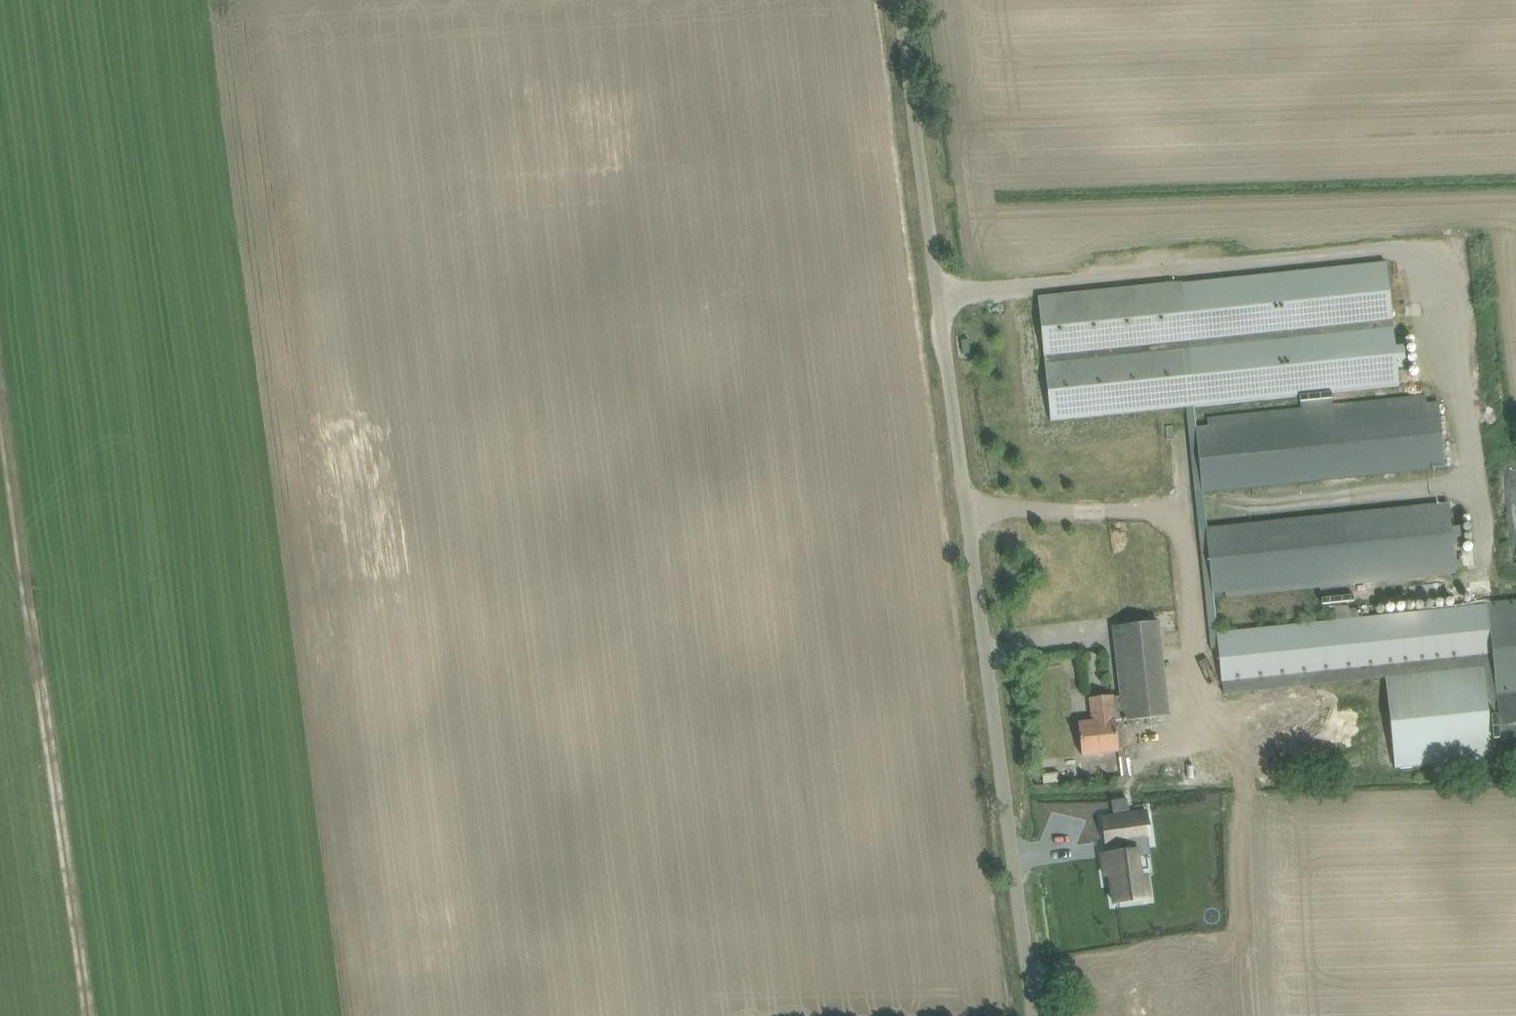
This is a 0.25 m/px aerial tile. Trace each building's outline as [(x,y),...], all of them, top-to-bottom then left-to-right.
[(1174,283),(1038,297),(1051,419),(1300,394),(1331,391),(1399,384),(1397,367),(1407,367),(1404,344),(1395,345),(1386,261),(1175,285),(1174,283)] [(1209,427),(1197,428),(1203,491),(1223,489),(1445,467),(1439,403),(1426,404),(1425,396),(1333,406),(1331,391),(1300,394),(1301,409),(1208,419),(1209,427)] [(1212,528),(1207,528),(1214,591),(1226,590),(1227,598),(1321,588),(1322,604),(1354,601),(1353,584),(1456,573),(1456,567),(1454,545),(1462,544),(1460,528),(1452,529),(1449,504),(1235,526),(1215,528),(1215,526),(1211,526),(1212,528)] [(1217,631),(1223,686),(1224,695),(1386,677),(1395,768),(1503,756),(1515,755),(1515,600),(1487,603),(1458,605),(1359,616),(1358,609),(1349,610),(1349,606),(1335,607),(1336,618),(1217,631)] [(1093,721),(1079,723),(1082,755),(1119,751),(1115,720),(1124,719),(1124,721),(1170,716),(1159,621),(1113,626),(1121,696),(1113,697),(1113,695),(1112,695),(1091,697),(1093,721)] [(1128,811),(1127,799),(1111,801),(1113,813),(1128,811)] [(1133,845),(1091,851),(1094,872),(1100,871),(1104,900),(1144,894),(1141,870),(1136,871),(1133,845)]
